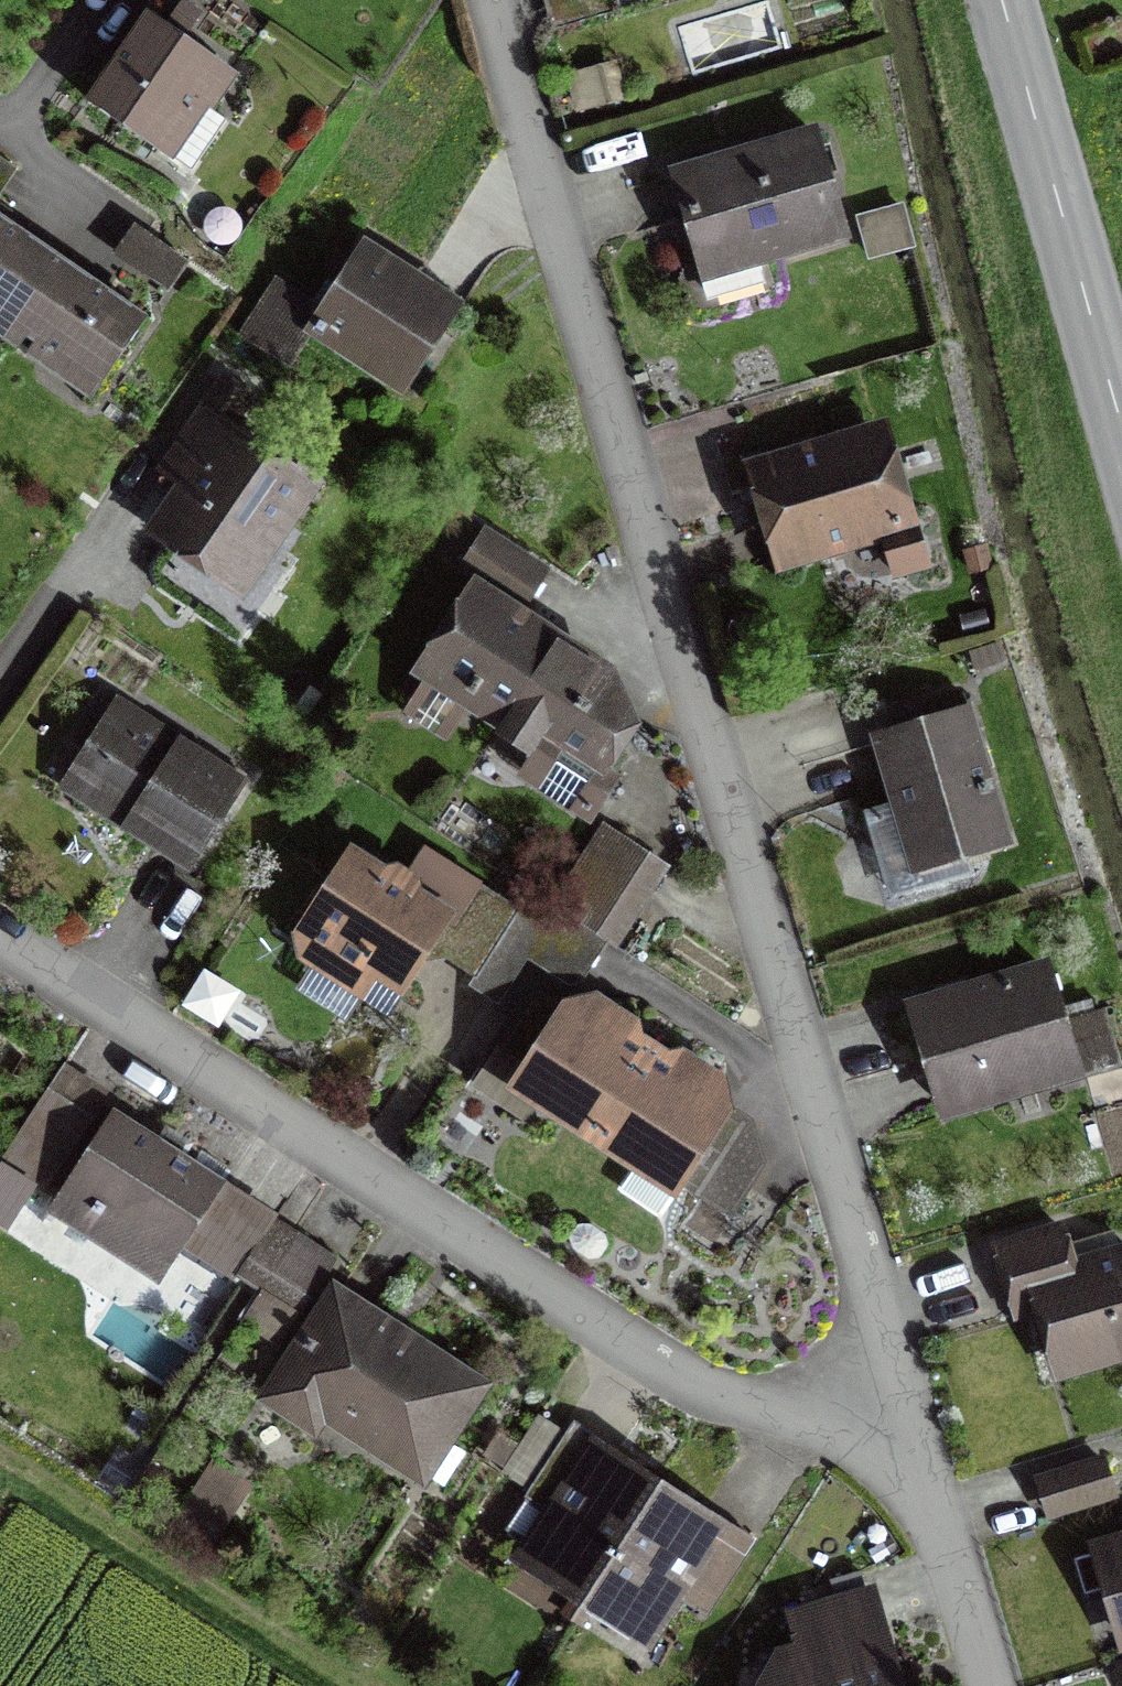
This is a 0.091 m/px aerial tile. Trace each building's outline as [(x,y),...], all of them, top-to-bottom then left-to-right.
[(153,7),(90,95),(177,155),(239,67),(153,7)] [(821,118),(675,158),(706,272),(852,233),(821,118)] [(189,252),(132,210),(108,241),(165,283),(189,252)] [(55,254),(21,230),(0,216),(0,318),(103,388),(150,319),(95,281),(55,254)] [(369,235),(310,330),(415,395),(474,300),(369,235)] [(325,299),(274,264),(238,317),(289,352),(325,299)] [(257,389),(218,363),(153,458),(175,474),(144,520),(248,590),(323,479),(236,420),(257,389)] [(895,413),(751,455),(784,567),(888,537),(900,576),(939,564),(895,413)] [(579,662),(532,634),(514,623),(545,572),(484,535),(461,571),(482,584),(428,674),(545,744),(527,773),(583,807),(626,735),(605,722),(625,690),(579,662)] [(974,700),(874,731),(919,876),(1019,845),(974,700)] [(242,785),(115,708),(67,787),(194,864),(242,785)] [(665,853),(600,814),(558,886),(623,924),(665,853)] [(395,881),(353,857),(303,942),(404,1000),(468,889),(410,855),(395,881)] [(1053,949),(910,988),(944,1111),(1087,1071),(1053,949)] [(555,1108),(634,1159),(658,1155),(729,1207),(765,1156),(759,1130),(721,1107),(719,1093),(673,1064),(628,1033),(586,1004),(567,1010),(529,1072),(549,1083),(555,1108)] [(46,1094),(2,1161),(42,1187),(86,1120),(46,1094)] [(339,1245),(117,1104),(52,1205),(172,1281),(187,1257),(289,1323),(339,1245)] [(997,1229),(1021,1309),(1042,1303),(1064,1375),(1121,1358),(1121,1229),(1081,1242),(1070,1207),(997,1229)] [(493,1379),(333,1276),(264,1383),(424,1486),(493,1379)] [(527,1560),(648,1635),(674,1593),(703,1611),(750,1535),(691,1499),(626,1458),(576,1427),(531,1499),(555,1514),(527,1560)] [(1042,1480),(1053,1515),(1121,1495),(1121,1493),(1112,1459),(1042,1480)] [(202,1485),(180,1517),(217,1541),(238,1509),(202,1485)] [(1088,1554),(1098,1593),(1121,1587),(1121,1545),(1088,1554)] [(887,1663),(867,1597),(798,1617),(808,1652),(788,1657),(774,1685),(894,1685),(887,1663)]
